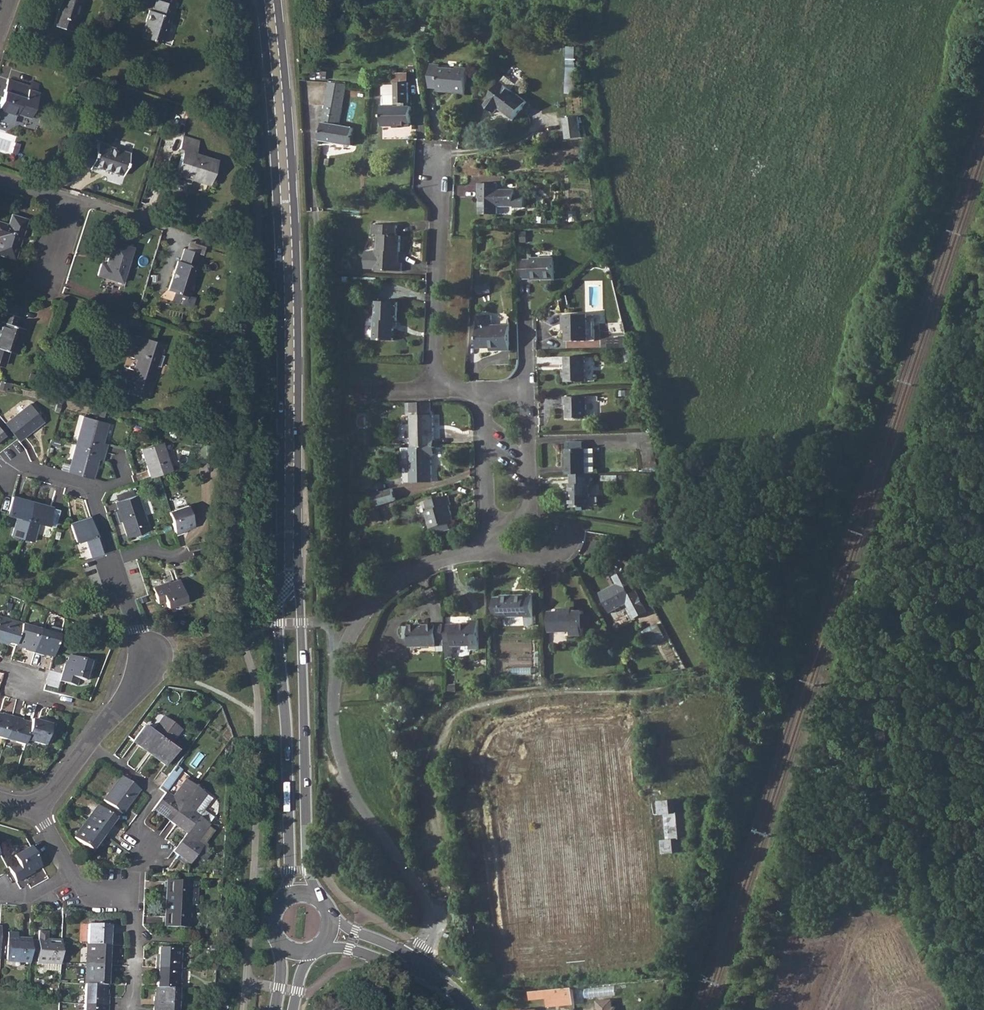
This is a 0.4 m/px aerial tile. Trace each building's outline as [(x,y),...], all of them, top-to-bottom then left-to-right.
[(53,25),(68,30),(77,0),(61,0),(53,25)] [(140,36),(161,43),(169,16),(171,16),(174,5),(161,0),(156,0),(153,10),(148,9),(140,36)] [(429,62),(428,86),(436,86),(436,89),(447,90),(449,88),(453,88),(453,90),(464,91),(465,65),(454,64),(454,66),(437,65),(437,62),(429,62)] [(488,100),(484,106),(494,113),(498,107),(513,118),(526,100),(519,94),(514,91),(519,84),(505,75),(487,100),(488,100)] [(381,105),(381,125),(394,125),(394,124),(411,124),(411,106),(406,106),(406,102),(408,102),(408,78),(394,78),(394,102),(400,102),(400,105),(394,105),(393,104),(381,105)] [(27,85),(7,79),(0,101),(0,108),(15,113),(16,112),(30,117),(38,93),(35,91),(27,89),(28,86),(27,85)] [(329,81),(320,139),(350,145),(353,127),(338,125),(345,83),(329,81)] [(574,115),(560,116),(563,137),(577,135),(574,115)] [(400,136),(400,127),(383,127),(384,137),(400,136)] [(183,150),(176,171),(178,172),(176,178),(188,183),(190,176),(208,181),(215,160),(194,152),(197,140),(184,136),(180,149),(183,150)] [(82,144),(76,162),(89,167),(90,164),(123,174),(129,153),(97,142),(95,149),(82,144)] [(496,181),(477,181),(477,196),(478,196),(478,211),(495,211),(495,203),(512,203),(512,205),(524,205),(524,193),(513,193),(513,188),(496,187),(496,181)] [(13,258),(25,219),(11,214),(7,225),(0,222),(0,254),(13,258)] [(377,231),(377,233),(375,270),(404,271),(404,262),(396,261),(396,250),(402,251),(403,234),(400,234),(400,223),(377,222),(377,231)] [(100,263),(97,273),(121,281),(132,247),(113,241),(107,260),(108,262),(107,265),(100,263)] [(197,253),(187,249),(184,249),(180,262),(178,262),(170,288),(177,290),(174,299),(189,304),(193,302),(194,299),(192,296),(186,294),(196,267),(193,266),(197,253)] [(531,258),(523,259),(523,277),(531,277),(531,279),(555,278),(554,257),(531,257),(531,258)] [(375,315),(374,339),(394,340),(395,319),(398,320),(399,301),(377,300),(377,315),(375,315)] [(0,322),(0,348),(15,352),(22,328),(14,325),(16,315),(0,310),(0,321),(0,322)] [(478,344),(490,344),(502,344),(502,347),(510,347),(509,322),(492,322),(492,312),(477,312),(477,322),(478,344)] [(562,315),(562,324),(566,324),(566,330),(566,341),(590,340),(593,340),(593,314),(589,314),(587,315),(562,315)] [(618,346),(619,338),(610,338),(610,346),(618,346)] [(136,359),(130,381),(153,388),(155,382),(151,380),(156,365),(159,366),(162,355),(164,355),(167,345),(148,339),(145,349),(138,347),(134,359),(136,359)] [(593,355),(565,357),(566,381),(593,380),(593,355)] [(585,396),(563,397),(563,404),(566,404),(566,418),(585,418),(585,396)] [(433,402),(407,403),(407,415),(412,415),(412,447),(433,447),(435,447),(435,439),(432,439),(433,402)] [(29,404),(4,423),(17,439),(42,420),(29,404)] [(83,416),(76,444),(105,451),(107,443),(102,442),(107,422),(83,416)] [(110,442),(115,424),(110,422),(104,440),(110,442)] [(564,449),(565,474),(569,474),(588,473),(587,449),(583,449),(583,441),(568,441),(568,449),(564,449)] [(141,448),(150,477),(156,475),(171,470),(160,442),(141,448)] [(76,444),(68,472),(92,478),(97,458),(103,459),(105,451),(76,444)] [(410,448),(410,482),(432,481),(432,456),(435,455),(435,447),(433,447),(412,447),(410,448)] [(588,473),(569,474),(569,507),(591,506),(590,485),(593,485),(592,473),(588,473)] [(375,493),(378,505),(398,500),(394,488),(375,493)] [(133,494),(118,499),(115,500),(118,508),(119,508),(123,519),(122,520),(128,536),(149,529),(136,494),(133,494)] [(12,495),(7,513),(16,516),(11,534),(22,538),(32,503),(28,502),(28,499),(12,495)] [(428,517),(425,518),(429,529),(433,527),(438,526),(439,532),(448,529),(446,524),(452,522),(447,505),(450,504),(447,495),(424,502),(426,510),(428,517)] [(32,503),(22,538),(32,541),(37,522),(48,524),(52,506),(36,501),(35,504),(32,503)] [(187,505),(168,511),(175,533),(185,530),(185,528),(194,525),(187,505)] [(102,552),(90,515),(69,522),(76,541),(86,538),(92,555),(101,552),(102,552)] [(615,583),(598,592),(609,612),(626,604),(628,607),(642,599),(636,589),(631,592),(627,586),(633,583),(625,569),(612,576),(615,583)] [(169,581),(152,587),(157,602),(164,599),(167,605),(185,599),(179,579),(170,582),(169,581)] [(532,595),(494,596),(495,615),(524,614),(524,624),(533,624),(532,595)] [(581,627),(581,613),(581,609),(569,609),(569,606),(553,607),(553,610),(548,610),(548,631),(571,630),(571,635),(579,635),(580,630),(581,630),(582,627),(581,627)] [(472,622),(443,623),(444,639),(444,651),(444,655),(451,655),(451,645),(472,644),(472,648),(481,648),(480,618),(472,619),(472,622)] [(0,624),(0,643),(5,645),(6,642),(15,645),(21,624),(2,619),(0,624)] [(645,629),(652,643),(666,636),(659,622),(645,629)] [(436,639),(436,623),(402,625),(402,639),(408,638),(409,648),(437,646),(436,639)] [(21,624),(15,645),(24,647),(23,650),(34,653),(40,630),(21,624)] [(40,630),(34,653),(44,656),(44,653),(53,656),(61,629),(51,626),(50,632),(40,630)] [(65,663),(59,681),(76,685),(78,679),(85,680),(90,661),(69,654),(66,663),(65,663)] [(4,740),(11,716),(1,713),(0,715),(0,738),(4,740)] [(11,716),(4,740),(23,745),(25,740),(30,723),(20,721),(21,719),(11,716)] [(132,741),(149,754),(172,723),(162,716),(150,732),(143,727),(132,741)] [(30,723),(25,740),(44,746),(51,722),(41,719),(40,721),(31,719),(30,723)] [(172,723),(149,754),(165,766),(176,751),(168,745),(180,729),(172,723)] [(139,791),(120,776),(103,800),(121,815),(126,808),(125,807),(134,796),(135,796),(139,791)] [(164,793),(153,809),(169,821),(195,787),(185,779),(171,798),(164,793)] [(195,787),(169,821),(186,833),(198,817),(208,824),(213,817),(203,810),(211,798),(195,787)] [(687,798),(658,801),(659,814),(665,814),(674,813),(676,838),(667,839),(662,840),(663,854),(692,851),(691,838),(695,838),(692,811),(688,811),(687,798)] [(97,805),(85,822),(105,837),(111,828),(109,827),(115,819),(97,805)] [(175,847),(172,852),(190,864),(201,848),(194,843),(208,824),(198,817),(186,833),(175,847)] [(105,837),(85,822),(73,838),(91,851),(97,843),(99,845),(105,837)] [(15,862),(7,866),(9,871),(16,882),(18,882),(34,872),(33,870),(41,866),(36,857),(30,847),(13,857),(15,862)] [(166,880),(165,903),(187,904),(188,882),(166,880)] [(187,904),(165,903),(164,927),(187,928),(187,904)] [(88,925),(87,944),(109,945),(109,936),(112,936),(112,925),(88,925)] [(46,971),(59,971),(60,963),(61,943),(61,940),(47,940),(47,930),(37,930),(36,970),(38,973),(43,973),(46,971)] [(5,961),(29,962),(30,939),(16,939),(16,933),(6,932),(5,961)] [(87,944),(86,964),(110,965),(110,954),(108,954),(109,945),(87,944)] [(155,957),(155,967),(178,968),(179,948),(158,947),(158,957),(155,957)] [(86,964),(85,984),(107,985),(107,975),(109,975),(110,965),(86,964)] [(178,968),(155,967),(154,977),(156,978),(156,987),(178,988),(178,968)] [(85,984),(84,1004),(108,1005),(108,995),(107,995),(107,985),(85,984)] [(153,997),(153,1007),(177,1008),(178,988),(156,987),(155,996),(153,997)] [(572,987),(549,990),(550,996),(550,1006),(573,1004),(572,987)] [(596,1009),(612,1007),(611,999),(596,1001),(596,1009)]
